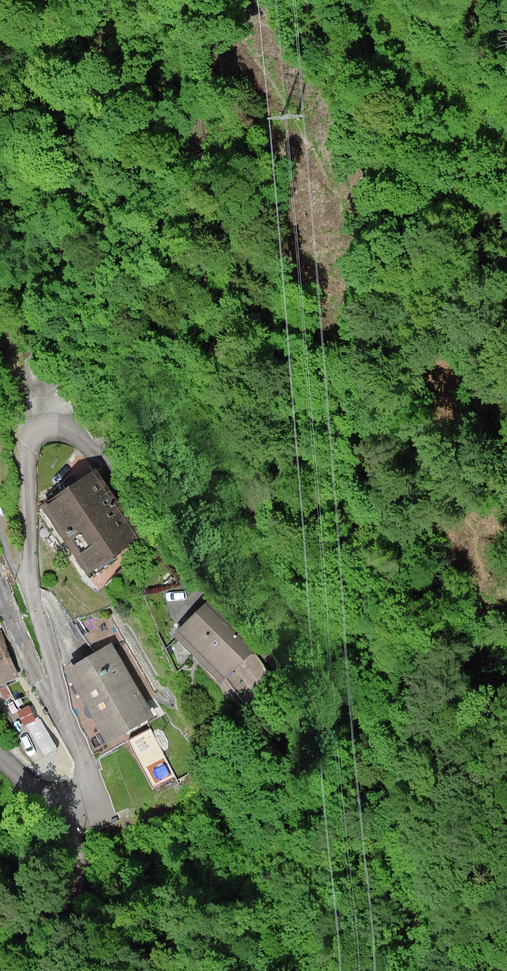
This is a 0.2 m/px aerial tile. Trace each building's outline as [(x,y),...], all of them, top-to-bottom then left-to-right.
[(96,469),(41,506),(88,575),(143,538),(96,469)] [(208,603),(174,637),(222,685),(256,650),(208,603)] [(0,634),(0,686),(18,679),(1,633),(0,634)] [(113,643),(64,672),(109,746),(157,718),(113,643)] [(175,776),(162,752),(141,763),(154,787),(175,776)]
